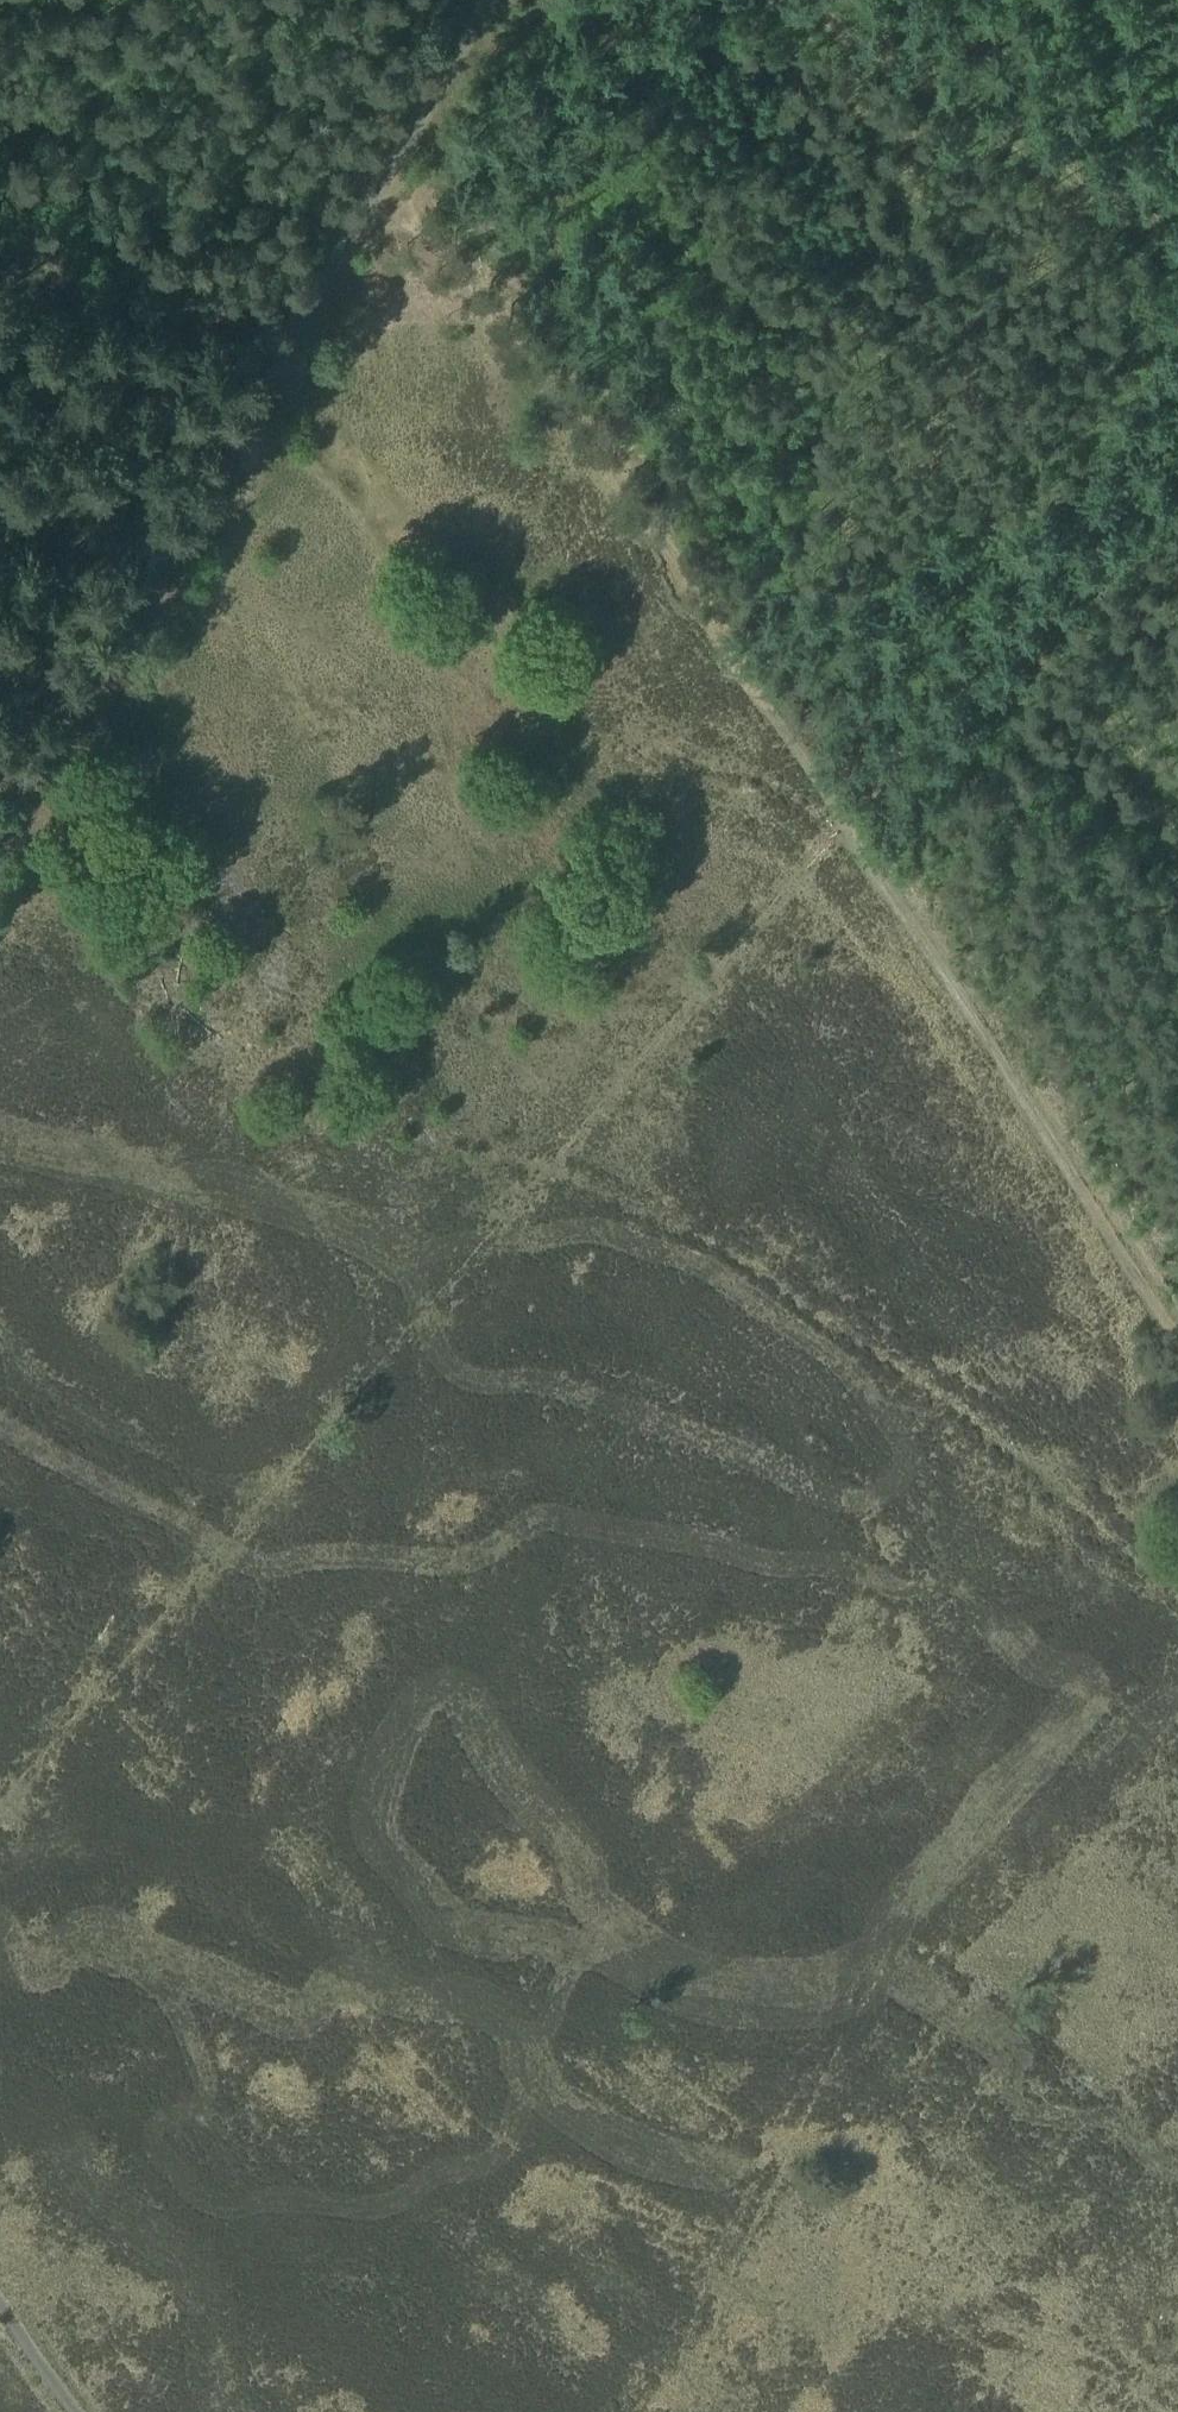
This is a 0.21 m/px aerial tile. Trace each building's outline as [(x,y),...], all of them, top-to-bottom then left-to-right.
[(369,329),(388,330),(389,317),(369,316),(369,329)]
